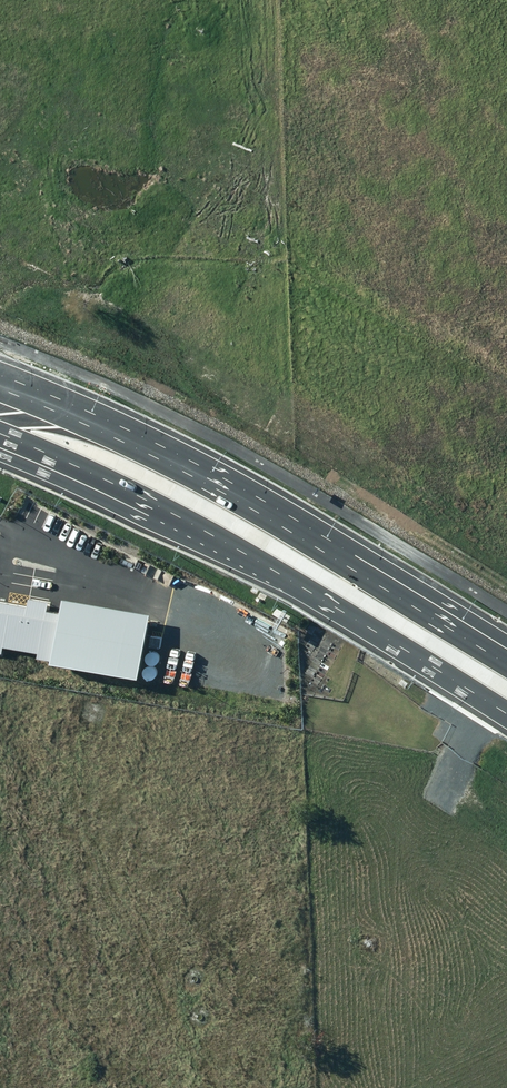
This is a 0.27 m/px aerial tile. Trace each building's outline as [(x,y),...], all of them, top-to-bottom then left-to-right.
[(68,612),(46,608),(9,602),(0,600),(0,654),(4,655),(6,648),(145,673),(156,611),(137,608),(123,605),(104,602),(90,599),(71,596),(68,612)]
